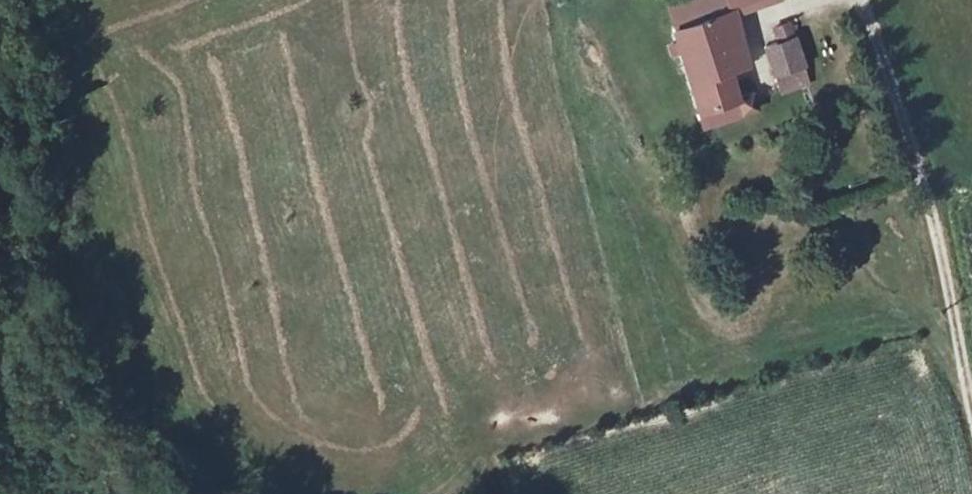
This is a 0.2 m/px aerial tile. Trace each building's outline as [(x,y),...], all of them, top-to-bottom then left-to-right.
[(671,32),(699,110),(709,108),(712,118),(732,113),(721,76),(735,70),(723,16),(707,20),(702,3),(679,10),(685,28),(671,32)] [(787,33),(772,36),(780,52),(766,57),(776,82),(804,73),(787,33)]
